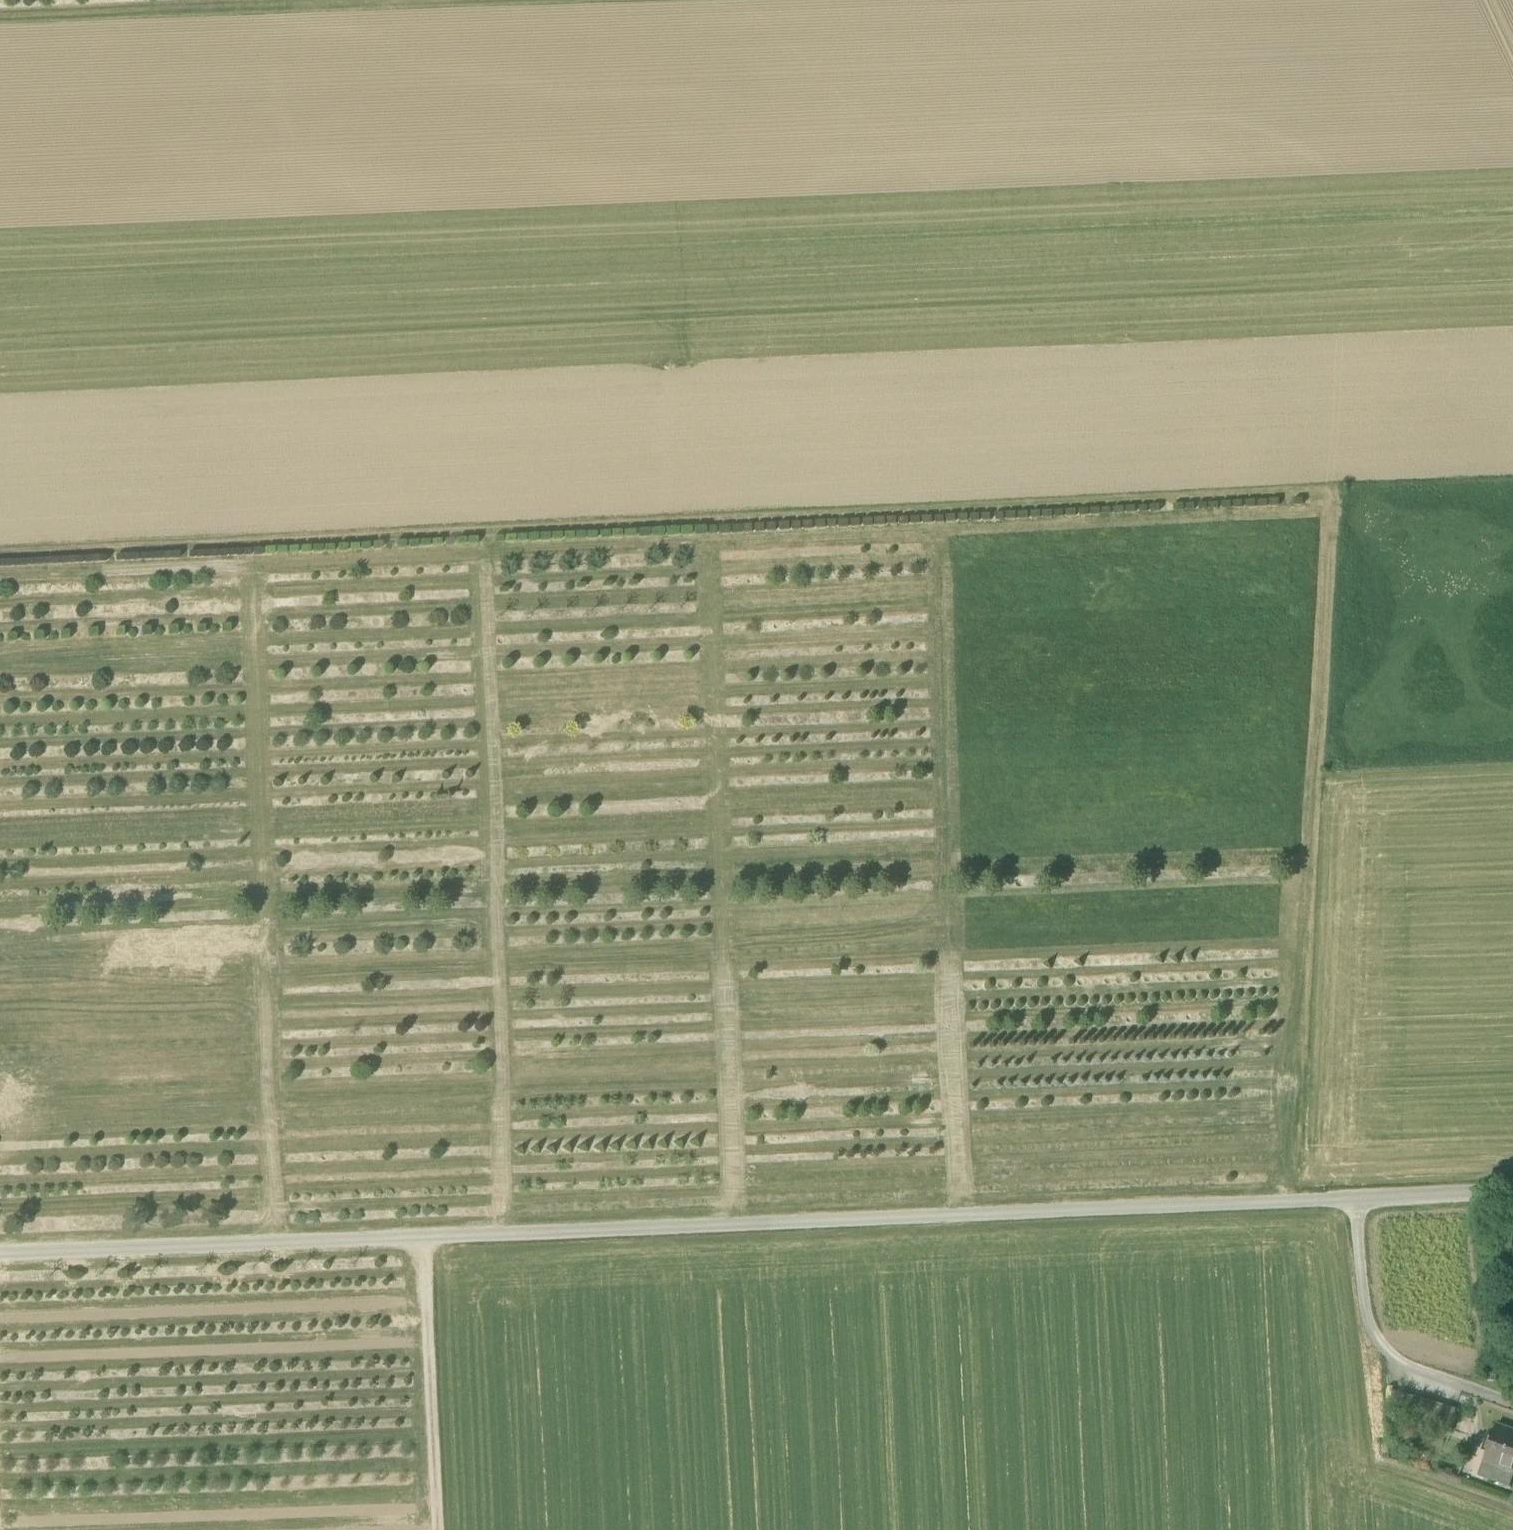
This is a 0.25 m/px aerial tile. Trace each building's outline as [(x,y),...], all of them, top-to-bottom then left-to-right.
[(1399,1425),(1415,1428),(1416,1422),(1421,1401),(1405,1397),(1399,1425)] [(1416,1422),(1451,1433),(1455,1412),(1421,1401),(1416,1422)] [(1483,1461),(1512,1471),(1512,1432),(1496,1425),(1483,1461)] [(1512,1478),(1512,1471),(1483,1461),(1478,1476),(1510,1487),(1512,1478)]
